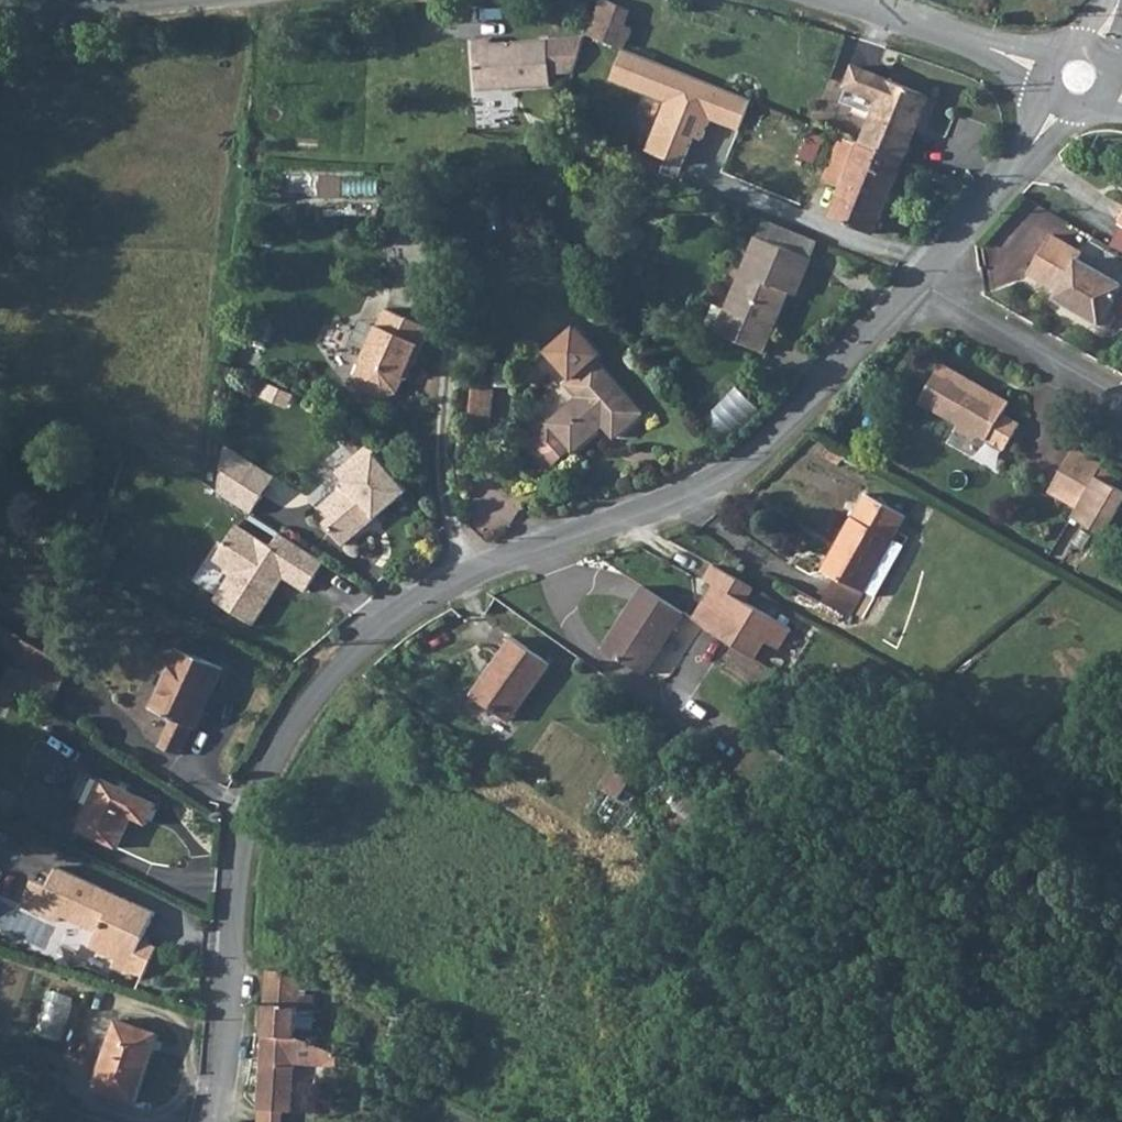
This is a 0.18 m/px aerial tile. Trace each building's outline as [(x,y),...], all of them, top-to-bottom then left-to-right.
[(634,13),(604,2),(590,35),(623,46),(634,13)] [(475,45),(479,96),(552,91),(551,77),(574,76),(580,57),(583,43),(492,50),(491,44),(475,45)] [(749,105),(626,53),(615,80),(670,103),(650,151),(681,165),(702,116),(738,131),(749,105)] [(882,91),(924,107),(926,98),(885,82),(882,91)] [(861,145),(903,160),(924,107),(882,91),(861,145)] [(830,220),(874,237),(903,160),(861,145),(859,145),(830,220)] [(764,222),(756,241),(812,263),(819,245),(764,222)] [(1112,244),(1121,250),(1121,228),(1112,244)] [(1030,275),(1060,291),(1057,297),(1109,327),(1118,313),(1121,315),(1121,278),(1081,256),(1085,250),(1055,232),(1030,275)] [(728,311),(742,317),(732,341),(765,354),(789,296),(794,283),(802,287),(812,263),(756,241),(728,311)] [(797,299),(802,287),(794,283),(789,296),(797,299)] [(718,335),(732,341),(742,317),(728,311),(718,335)] [(417,368),(433,334),(387,313),(359,378),(362,389),(387,401),(400,396),(413,367),(417,368)] [(602,354),(579,324),(549,348),(571,377),(567,381),(578,393),(547,419),(549,422),(568,445),(570,448),(601,423),(610,435),(640,411),(597,358),(602,354)] [(495,418),(502,371),(480,368),(474,416),(495,418)] [(932,389),(1014,436),(1019,426),(1004,418),(1011,405),(944,368),(932,389)] [(709,417),(731,440),(762,409),(740,386),(709,417)] [(983,440),(1004,452),(1014,436),(932,389),(923,405),(959,427),(962,434),(976,442),(983,440)] [(553,458),(568,445),(549,422),(538,431),(537,438),(553,458)] [(360,470),(344,483),(343,485),(347,489),(316,516),(344,547),(409,491),(371,446),(353,461),(354,462),(360,470)] [(222,496),(252,516),(264,497),(246,485),(258,467),(228,447),(222,496)] [(1103,465),(1075,449),(1068,462),(1096,478),(1096,477),(1103,465)] [(338,476),(344,483),(360,470),(354,462),(338,476)] [(1094,482),(1096,478),(1068,462),(1066,466),(1094,482)] [(1050,492),(1078,509),(1094,482),(1066,466),(1050,492)] [(258,467),(246,485),(264,497),(277,479),(258,467)] [(1096,478),(1094,482),(1078,509),(1073,517),(1104,535),(1121,505),(1121,492),(1096,477),(1096,478)] [(858,511),(895,533),(906,514),(869,493),(858,511)] [(826,567),(863,590),(895,533),(858,511),(826,567)] [(278,575),(306,594),(326,563),(281,534),(272,548),(239,526),(216,561),(233,575),(216,601),(254,627),(278,588),(273,584),(278,575)] [(693,617),(753,657),(764,641),(776,647),(789,628),(747,600),(756,586),(716,563),(706,580),(714,585),(693,617)] [(603,643),(645,670),(684,611),(643,583),(603,643)] [(547,655),(507,631),(499,645),(536,671),(547,655)] [(536,671),(499,645),(470,689),(509,714),(536,671)] [(156,747),(174,755),(188,726),(192,728),(218,667),(172,648),(146,707),(169,717),(156,747)] [(621,767),(611,760),(599,778),(617,789),(625,776),(621,767)] [(617,789),(599,778),(596,783),(614,794),(617,789)] [(99,781),(76,831),(114,849),(128,818),(142,825),(151,805),(99,781)] [(47,885),(34,878),(22,902),(59,919),(63,914),(96,930),(89,944),(117,958),(112,966),(141,975),(151,955),(147,942),(140,938),(153,912),(57,866),(47,885)] [(317,1007),(319,976),(267,974),(265,1005),(298,1006),(317,1007)] [(52,989),(39,1033),(64,1040),(78,997),(52,989)] [(298,1006),(265,1005),(263,1034),(296,1036),(298,1006)] [(134,1101),(158,1032),(119,1018),(96,1087),(134,1101)] [(263,1034),(259,1109),(293,1111),(295,1064),(296,1036),(263,1034)] [(346,1058),(296,1036),(295,1064),(340,1074),(346,1058)] [(259,1109),(259,1121),(292,1121),(293,1111),(259,1109)]
